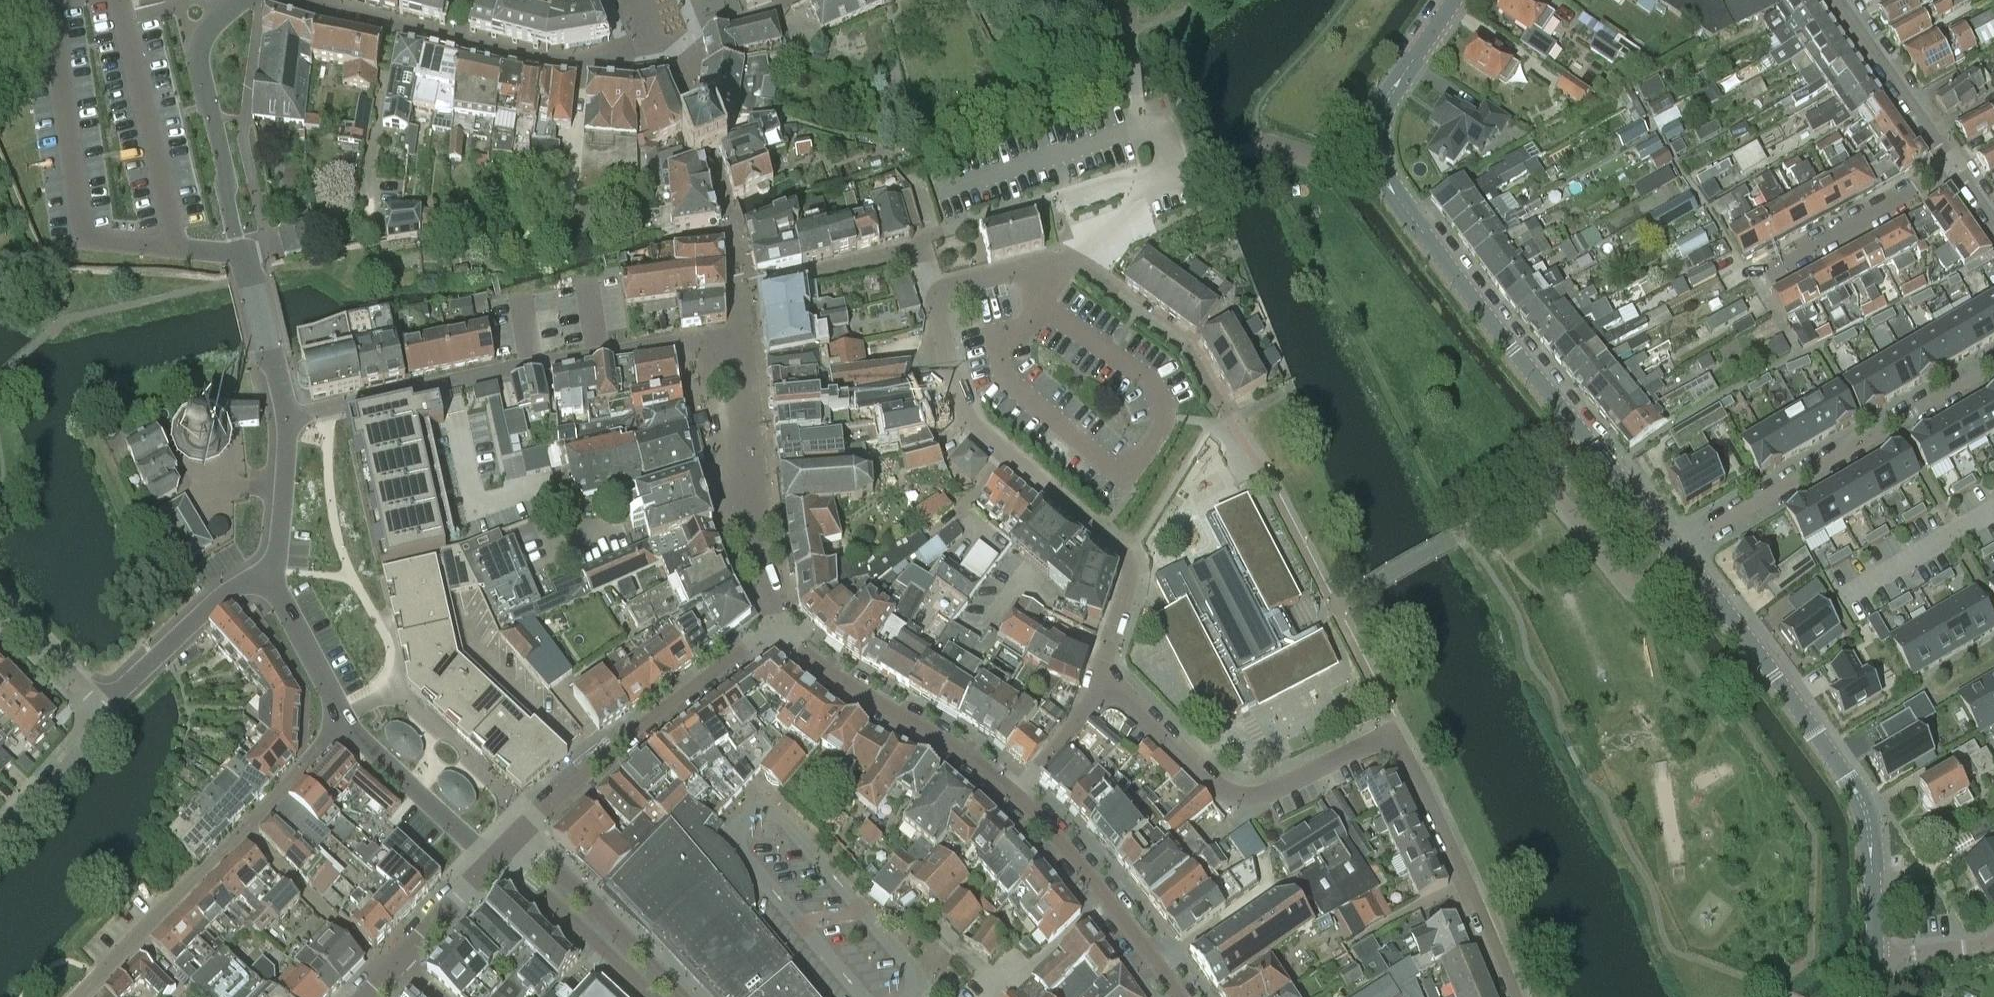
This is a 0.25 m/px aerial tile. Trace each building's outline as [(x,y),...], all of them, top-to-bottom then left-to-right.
[(364,4),(397,13),(401,0),(365,0),(364,4)] [(397,13),(401,14),(418,18),(443,25),(448,8),(449,4),(447,0),(401,0),(397,13)] [(480,4),(473,33),(493,38),(547,52),(603,42),(607,34),(593,0),(465,0),(480,4)] [(749,10),(772,2),(771,0),(745,0),(749,10)] [(822,33),(888,3),(886,0),(807,0),(822,33)] [(1529,30),(1519,44),(1547,62),(1558,46),(1540,35),(1554,14),(1534,0),(1501,0),(1499,4),(1500,7),(1499,9),(1529,30)] [(1654,0),(1641,0),(1635,7),(1649,16),(1653,10),(1658,3),(1654,0)] [(1715,0),(1654,0),(1658,3),(1696,29),(1704,34),(1710,38),(1712,39),(1786,0),(1787,1),(1788,0),(1734,0),(1724,5),(1715,0)] [(1820,7),(1815,0),(1800,0),(1762,21),(1772,36),(1772,35),(1820,7)] [(1880,20),(1884,26),(1889,26),(1890,27),(1938,0),(1898,0),(1880,10),(1882,14),(1880,20)] [(1890,32),(1900,48),(1931,31),(1927,23),(1937,17),(1938,20),(1952,12),(1969,2),(1968,0),(1947,0),(1890,32)] [(1772,35),(1772,36),(1781,50),(1828,20),(1820,7),(1772,35)] [(1993,24),(1993,11),(1969,24),(1975,36),(1977,35),(1976,34),(1993,24)] [(311,60),(316,27),(267,12),(263,39),(253,119),(304,125),(306,116),(307,105),(310,66),(311,66),(311,60)] [(766,58),(766,60),(783,57),(781,46),(783,46),(776,19),(728,32),(709,36),(703,40),(710,68),(738,62),(738,59),(741,58),(742,61),(766,58)] [(1768,57),(1757,65),(1766,78),(1778,70),(1792,63),(1791,62),(1806,53),(1837,32),(1828,20),(1781,50),(1770,56),(1768,57)] [(1976,34),(1977,35),(1982,46),(1993,40),(1993,24),(1976,34)] [(339,32),(316,27),(311,60),(313,60),(333,64),(346,67),(343,85),(375,91),(383,42),(339,32)] [(1914,68),(1970,37),(1964,27),(1950,34),(1952,38),(1942,43),(1935,34),(1903,52),(1914,68)] [(1692,35),(1700,41),(1704,34),(1696,29),(1692,35)] [(1846,45),(1837,32),(1806,53),(1791,62),(1792,63),(1800,75),(1816,66),(1846,45)] [(1598,38),(1589,50),(1612,66),(1619,57),(1645,75),(1654,63),(1621,40),(1616,47),(1600,36),(1598,38)] [(1975,47),(1970,37),(1914,68),(1924,83),(1965,61),(1962,55),(1975,47)] [(1465,59),(1506,87),(1520,67),(1512,62),(1514,59),(1496,46),(1494,48),(1480,38),(1477,42),(1473,42),(1467,52),(1467,56),(1465,59)] [(387,106),(384,127),(408,131),(409,127),(411,111),(412,108),(426,49),(399,44),(393,74),(387,106)] [(1816,66),(1800,75),(1810,90),(1855,58),(1846,45),(1816,66)] [(426,49),(412,108),(417,109),(435,113),(445,54),(426,49)] [(435,113),(432,131),(437,132),(452,134),(457,108),(465,59),(445,54),(435,113)] [(703,71),(701,91),(702,91),(702,123),(716,118),(726,144),(748,138),(751,137),(753,124),(770,122),(771,115),(772,105),(760,104),(764,81),(770,80),(766,60),(766,58),(742,61),(741,58),(738,59),(738,62),(710,68),(703,71)] [(1864,71),(1855,58),(1810,90),(1792,100),(1796,107),(1815,96),(1828,87),(1832,93),(1864,71)] [(452,134),(449,161),(451,161),(460,162),(463,139),(492,142),(490,154),(494,155),(499,94),(508,68),(502,67),(465,59),(457,108),(452,134)] [(499,94),(494,155),(514,157),(527,71),(508,68),(499,94)] [(527,71),(514,157),(529,159),(531,144),(534,143),(546,75),(527,71)] [(1864,71),(1832,93),(1837,100),(1803,120),(1808,128),(1829,116),(1873,84),(1864,71)] [(1972,73),(1936,100),(1949,116),(1959,109),(1962,112),(1975,103),(1973,99),(1984,90),(1972,73)] [(531,144),(529,159),(557,163),(560,143),(556,143),(558,127),(571,129),(576,78),(552,76),(546,75),(534,143),(531,144)] [(1567,75),(1556,91),(1580,107),(1590,91),(1567,75)] [(668,79),(646,83),(646,98),(643,98),(643,107),(638,107),(638,113),(642,153),(646,152),(644,146),(656,143),(657,145),(660,143),(661,145),(682,134),(681,132),(689,128),(668,79)] [(1760,79),(1738,90),(1746,106),(1768,94),(1760,79)] [(646,98),(646,83),(640,85),(589,80),(587,107),(585,135),(579,196),(639,178),(638,173),(647,173),(647,159),(638,160),(637,147),(640,154),(642,153),(638,113),(638,107),(643,107),(643,98),(646,98)] [(1884,99),(1873,84),(1829,116),(1808,128),(1813,136),(1832,125),(1837,131),(1858,117),(1857,117),(1884,99)] [(1638,104),(1629,88),(1617,95),(1626,110),(1638,104)] [(1668,110),(1668,111),(1676,106),(1668,91),(1645,103),(1653,118),(1668,110)] [(342,125),(339,140),(364,145),(372,101),(359,99),(354,126),(342,125)] [(1448,99),(1433,122),(1449,133),(1435,154),(1442,158),(1440,162),(1444,165),(1446,162),(1454,167),(1467,148),(1481,157),(1498,135),(1500,137),(1512,120),(1486,103),(1485,105),(1489,107),(1480,120),(1448,99)] [(1853,131),(1847,135),(1851,141),(1859,135),(1862,138),(1866,136),(1865,134),(1877,126),(1878,127),(1885,122),(1883,119),(1892,112),(1884,99),(1857,117),(1858,117),(1863,124),(1853,131)] [(1626,110),(1635,126),(1640,123),(1647,119),(1638,104),(1626,110)] [(1956,127),(1967,144),(1993,130),(1993,107),(1956,127)] [(1668,110),(1653,118),(1660,130),(1675,123),(1668,111),(1668,110)] [(1859,135),(1851,141),(1850,141),(1857,152),(1874,140),(1878,147),(1904,128),(1892,112),(1883,119),(1885,122),(1878,127),(1877,126),(1865,134),(1866,136),(1862,138),(1859,135)] [(306,116),(304,125),(304,130),(320,131),(322,118),(306,116)] [(716,118),(702,123),(696,126),(689,128),(681,132),(682,134),(694,162),(694,163),(704,159),(709,157),(719,153),(728,149),(726,144),(716,118)] [(728,149),(719,153),(727,173),(765,159),(767,159),(786,152),(775,122),(770,122),(753,124),(751,137),(748,138),(726,144),(728,149)] [(1640,123),(1635,126),(1622,133),(1629,145),(1647,135),(1640,123)] [(1717,124),(1697,131),(1701,140),(1720,133),(1717,124)] [(1745,124),(1727,133),(1733,145),(1751,135),(1745,124)] [(414,152),(418,129),(409,127),(408,131),(405,150),(414,152)] [(1904,128),(1878,147),(1883,154),(1874,160),(1865,149),(1854,156),(1859,163),(1860,162),(1866,173),(1877,166),(1878,166),(1879,168),(1881,167),(1883,169),(1887,166),(1886,164),(1898,156),(1900,157),(1906,153),(1905,150),(1914,142),(1904,128)] [(1830,139),(1835,147),(1843,142),(1838,135),(1830,139)] [(1835,147),(1830,139),(1823,143),(1827,151),(1830,149),(1835,147)] [(1737,167),(1762,153),(1767,150),(1761,140),(1731,157),(1737,167)] [(1877,166),(1866,173),(1876,190),(1883,186),(1879,180),(1882,178),(1894,169),(1899,177),(1908,171),(1926,158),(1916,146),(1914,142),(1905,150),(1906,153),(1900,157),(1898,156),(1886,164),(1887,166),(1883,169),(1881,167),(1879,168),(1878,166),(1877,166)] [(809,143),(795,145),(797,158),(811,156),(809,143)] [(1827,151),(1823,143),(1815,147),(1820,156),(1823,154),(1829,164),(1835,175),(1826,180),(1842,209),(1859,199),(1854,189),(1850,191),(1847,184),(1848,183),(1840,168),(1838,169),(1836,166),(1841,164),(1838,159),(1836,160),(1830,149),(1827,151)] [(1860,162),(1859,163),(1852,166),(1842,148),(1833,152),(1838,159),(1841,164),(1836,166),(1838,169),(1840,168),(1848,183),(1847,184),(1850,191),(1854,189),(1859,199),(1876,190),(1866,173),(1860,162)] [(1651,154),(1655,168),(1673,163),(1669,149),(1651,154)] [(1462,180),(1431,199),(1443,214),(1495,183),(1523,167),(1531,163),(1523,150),(1502,161),(1504,164),(1487,174),(1489,177),(1469,189),(1462,180)] [(1978,159),(1990,175),(1991,175),(1993,173),(1993,150),(1978,159)] [(1768,163),(1762,153),(1737,167),(1743,178),(1768,163)] [(1842,209),(1826,180),(1819,184),(1807,163),(1802,166),(1797,158),(1789,162),(1794,171),(1798,169),(1803,178),(1805,177),(1808,181),(1804,184),(1806,188),(1808,187),(1816,200),(1814,201),(1819,209),(1822,208),(1827,217),(1842,209)] [(669,170),(662,172),(663,188),(665,188),(665,191),(670,190),(710,184),(708,177),(704,159),(694,163),(694,162),(669,170)] [(765,159),(727,173),(736,198),(774,184),(765,159)] [(1728,161),(1695,179),(1700,188),(1733,169),(1728,161)] [(1794,171),(1789,162),(1782,166),(1787,175),(1790,173),(1802,193),(1794,197),(1810,226),(1827,217),(1822,208),(1819,209),(1814,201),(1816,200),(1808,187),(1806,188),(1804,184),(1808,181),(1805,177),(1803,178),(1798,169),(1794,171)] [(1495,183),(1443,214),(1454,228),(1495,204),(1499,202),(1494,193),(1504,187),(1527,174),(1523,167),(1495,183)] [(1810,226),(1794,197),(1786,202),(1771,174),(1762,179),(1771,196),(1773,195),(1775,199),(1771,201),(1774,205),(1775,204),(1782,217),(1780,219),(1785,226),(1788,224),(1794,235),(1810,226)] [(1657,177),(1637,188),(1645,201),(1664,190),(1663,189),(1669,185),(1664,175),(1658,178),(1657,177)] [(1771,196),(1762,179),(1753,183),(1768,211),(1761,215),(1777,244),(1794,235),(1788,224),(1785,226),(1780,219),(1782,217),(1775,204),(1774,205),(1771,201),(1775,199),(1773,195),(1771,196)] [(670,190),(665,191),(666,211),(671,211),(671,214),(715,205),(710,184),(670,190)] [(1745,188),(1730,197),(1739,213),(1740,213),(1742,217),(1738,219),(1741,223),(1743,222),(1750,235),(1748,236),(1753,244),(1756,242),(1761,253),(1777,244),(1761,215),(1754,219),(1743,202),(1750,198),(1745,188)] [(899,200),(876,207),(886,242),(911,235),(909,229),(921,225),(911,191),(898,195),(899,200)] [(1949,213),(1960,206),(1950,192),(1924,210),(1928,218),(1919,224),(1914,215),(1903,221),(1913,241),(1917,239),(1916,238),(1924,234),(1922,231),(1925,229),(1928,232),(1932,230),(1930,228),(1943,219),(1945,221),(1952,216),(1949,213)] [(850,221),(858,250),(880,243),(873,215),(860,219),(854,196),(844,199),(850,221)] [(1686,196),(1661,210),(1671,226),(1691,215),(1695,213),(1686,196)] [(1739,213),(1730,197),(1712,208),(1718,218),(1727,213),(1730,218),(1736,229),(1727,233),(1743,263),(1761,253),(1756,242),(1753,244),(1748,236),(1750,235),(1743,222),(1741,223),(1738,219),(1742,217),(1740,213),(1739,213)] [(822,201),(802,207),(806,221),(827,214),(822,201)] [(1495,204),(1454,228),(1464,242),(1511,215),(1500,201),(1499,202),(1495,204)] [(671,214),(671,211),(666,211),(660,211),(662,233),(719,223),(715,205),(671,214)] [(405,206),(384,206),(387,237),(388,242),(420,236),(421,206),(405,206)] [(1971,223),(1960,206),(1949,213),(1952,216),(1945,221),(1943,219),(1930,228),(1932,230),(1928,232),(1925,229),(1922,231),(1924,234),(1929,240),(1939,234),(1944,240),(1971,223)] [(774,241),(795,235),(793,227),(798,225),(799,226),(800,225),(796,209),(746,227),(754,255),(776,249),(774,241)] [(422,210),(421,234),(444,235),(445,211),(422,210)] [(1511,215),(1464,242),(1475,256),(1506,238),(1499,229),(1515,221),(1511,215)] [(1040,216),(981,232),(989,263),(1044,248),(1039,230),(1043,229),(1040,216)] [(1506,238),(1475,256),(1486,271),(1520,250),(1519,250),(1533,242),(1529,235),(1541,229),(1536,221),(1536,220),(1522,228),(1522,229),(1506,238)] [(776,249),(754,255),(757,268),(766,273),(771,271),(787,268),(833,256),(826,229),(826,228),(824,221),(819,222),(809,225),(811,233),(807,234),(796,237),(795,235),(774,241),(776,249)] [(826,228),(826,229),(833,256),(858,250),(850,221),(826,228)] [(1903,221),(1883,232),(1889,243),(1892,240),(1896,248),(1894,249),(1901,263),(1903,262),(1906,267),(1903,269),(1905,272),(1915,267),(1909,256),(1917,251),(1918,250),(1917,249),(1913,241),(1903,221)] [(1971,223),(1944,240),(1948,246),(1935,257),(1937,260),(1940,258),(1942,262),(1955,254),(1956,256),(1964,249),(1966,250),(1972,245),(1971,243),(1981,236),(1971,223)] [(1577,257),(1589,251),(1586,245),(1602,236),(1596,226),(1568,242),(1577,257)] [(1700,233),(1699,231),(1673,245),(1682,260),(1688,257),(1689,259),(1708,249),(1707,247),(1709,246),(1707,242),(1718,236),(1713,226),(1700,233)] [(1889,243),(1883,232),(1869,239),(1884,268),(1891,264),(1898,276),(1905,272),(1903,269),(1906,267),(1903,262),(1901,263),(1894,249),(1896,248),(1892,240),(1889,243)] [(1992,252),(1981,236),(1971,243),(1972,245),(1966,250),(1964,249),(1956,256),(1955,254),(1942,262),(1940,258),(1937,260),(1944,271),(1960,262),(1963,267),(1965,266),(1976,261),(1986,256),(1992,252)] [(696,278),(725,277),(724,246),(714,247),(713,237),(674,242),(675,248),(649,251),(653,267),(676,263),(676,267),(672,268),(672,272),(696,274),(696,278)] [(1869,239),(1850,250),(1856,261),(1858,259),(1862,267),(1860,267),(1868,282),(1870,281),(1873,285),(1870,287),(1872,290),(1874,289),(1882,284),(1877,273),(1884,268),(1869,239)] [(1917,239),(1913,241),(1917,249),(1923,245),(1926,252),(1929,250),(1924,243),(1921,244),(1917,239)] [(1161,252),(1167,257),(1175,247),(1169,242),(1161,252)] [(1520,250),(1486,271),(1496,284),(1530,264),(1530,263),(1538,259),(1538,260),(1543,257),(1533,242),(1519,250),(1520,250)] [(1918,250),(1917,251),(1921,256),(1930,252),(1929,250),(1926,252),(1923,245),(1917,249),(1918,250)] [(1175,247),(1167,257),(1172,261),(1180,251),(1175,247)] [(1714,259),(1708,249),(1689,259),(1694,270),(1714,259)] [(1856,261),(1850,250),(1836,257),(1851,286),(1858,282),(1871,305),(1859,311),(1864,319),(1879,312),(1874,304),(1880,301),(1874,289),(1872,290),(1870,287),(1873,285),(1870,281),(1868,282),(1860,267),(1862,267),(1858,259),(1856,261)] [(1125,283),(1140,294),(1165,260),(1161,257),(1158,261),(1147,253),(1125,283)] [(625,255),(619,256),(621,266),(627,265),(625,255)] [(1976,261),(1979,268),(1990,263),(1986,256),(1976,261)] [(1851,286),(1836,257),(1817,268),(1823,279),(1826,277),(1830,284),(1828,285),(1836,299),(1838,298),(1840,302),(1837,304),(1839,307),(1849,302),(1843,291),(1851,286)] [(1547,274),(1538,260),(1538,259),(1530,263),(1530,264),(1496,284),(1507,298),(1547,274)] [(1165,260),(1140,294),(1155,305),(1176,274),(1167,268),(1170,264),(1165,260)] [(1969,274),(1979,268),(1976,261),(1965,266),(1969,274)] [(632,274),(622,276),(628,308),(677,301),(682,328),(701,325),(701,326),(728,322),(726,301),(699,303),(696,278),(696,274),(672,272),(672,268),(645,272),(643,262),(630,264),(632,274)] [(1189,273),(1195,278),(1203,267),(1197,262),(1189,273)] [(1711,265),(1686,278),(1692,290),(1717,276),(1711,265)] [(1203,267),(1195,278),(1201,282),(1209,271),(1203,267)] [(1823,279),(1817,268),(1803,275),(1819,304),(1826,300),(1833,311),(1839,307),(1837,304),(1840,302),(1838,298),(1836,299),(1828,285),(1830,284),(1826,277),(1823,279)] [(1547,274),(1507,298),(1518,312),(1552,292),(1564,286),(1554,270),(1547,274)] [(1176,274),(1155,305),(1169,315),(1193,280),(1189,277),(1186,282),(1176,274)] [(1819,304),(1803,275),(1784,285),(1791,297),(1794,295),(1798,302),(1796,303),(1804,316),(1805,315),(1808,320),(1804,322),(1806,325),(1807,324),(1817,319),(1812,308),(1819,304)] [(725,277),(696,278),(699,303),(726,301),(725,277)] [(1951,290),(1962,284),(1958,277),(1947,283),(1951,290)] [(1915,282),(1920,290),(1927,287),(1923,278),(1915,282)] [(1193,280),(1169,315),(1183,325),(1204,295),(1194,288),(1194,287),(1197,283),(1193,280)] [(1920,290),(1915,282),(1908,286),(1913,294),(1920,290)] [(1226,283),(1218,294),(1224,299),(1233,288),(1226,283)] [(762,294),(760,295),(764,329),(805,321),(804,312),(813,311),(814,319),(846,313),(844,302),(833,304),(829,302),(818,303),(815,285),(807,287),(807,286),(762,295),(762,294)] [(1791,297),(1784,285),(1770,293),(1785,322),(1794,317),(1800,327),(1792,331),(1804,352),(1817,344),(1811,335),(1813,335),(1807,324),(1806,325),(1804,322),(1808,320),(1805,315),(1804,316),(1796,303),(1798,302),(1794,295),(1791,297)] [(1913,294),(1908,286),(1900,290),(1904,298),(1913,294)] [(1564,305),(1529,327),(1540,341),(1576,317),(1588,311),(1592,308),(1589,303),(1598,297),(1593,288),(1563,305),(1564,305)] [(897,305),(917,298),(916,293),(914,289),(894,296),(895,299),(896,301),(897,305)] [(1931,291),(1920,297),(1924,304),(1934,298),(1931,291)] [(1560,303),(1552,292),(1518,312),(1529,327),(1564,305),(1563,305),(1561,302),(1560,303)] [(1204,295),(1183,325),(1197,336),(1219,306),(1222,301),(1216,297),(1212,301),(1204,295)] [(1924,304),(1920,297),(1909,302),(1913,310),(1924,304)] [(1884,298),(1880,301),(1874,304),(1879,312),(1888,307),(1884,298)] [(1976,308),(1993,339),(1993,298),(1976,308)] [(461,302),(462,311),(473,309),(471,300),(461,302)] [(1605,301),(1592,308),(1588,311),(1576,317),(1540,341),(1551,355),(1588,330),(1587,330),(1584,331),(1582,328),(1579,325),(1611,310),(1605,301)] [(462,311),(461,302),(451,303),(453,313),(462,311)] [(1742,302),(1705,323),(1712,334),(1748,314),(1742,302)] [(1620,311),(1625,324),(1640,318),(1635,305),(1620,311)] [(428,308),(419,310),(421,320),(430,319),(428,308)] [(1993,339),(1976,308),(1957,319),(1976,350),(1993,339)] [(365,315),(383,384),(406,379),(396,339),(390,310),(365,315)] [(421,320),(419,310),(407,312),(409,323),(421,320)] [(1892,311),(1881,317),(1885,324),(1896,318),(1892,311)] [(805,321),(764,329),(768,363),(826,352),(829,351),(827,332),(849,328),(846,313),(814,319),(816,327),(806,329),(805,321)] [(1588,330),(1551,355),(1562,369),(1588,349),(1604,338),(1601,332),(1621,321),(1618,314),(1588,330)] [(383,384),(365,315),(352,318),(345,320),(363,389),(383,384)] [(1605,338),(1604,338),(1588,349),(1562,369),(1573,382),(1606,358),(1606,357),(1602,352),(1649,326),(1643,317),(1605,338)] [(1750,317),(1731,328),(1737,339),(1756,328),(1750,317)] [(1885,324),(1881,317),(1871,322),(1874,329),(1885,324)] [(1257,318),(1244,325),(1251,339),(1264,332),(1257,318)] [(1957,361),(1976,350),(1957,319),(1939,330),(1957,361)] [(305,390),(308,390),(311,400),(331,396),(349,392),(362,389),(363,389),(345,320),(316,331),(297,335),(302,354),(303,360),(305,370),(302,371),(301,372),(300,373),(299,376),(298,377),(298,380),(298,382),(299,384),(300,386),(302,388),(305,390)] [(1208,354),(1245,333),(1243,329),(1238,332),(1232,320),(1199,338),(1208,354)] [(466,331),(473,365),(495,361),(489,326),(466,331)] [(1828,326),(1813,335),(1811,335),(1817,344),(1833,335),(1828,326)] [(1939,372),(1957,361),(1939,330),(1920,341),(1939,373),(1940,373),(1939,372)] [(466,331),(445,335),(452,370),(473,365),(466,331)] [(1854,331),(1843,336),(1847,344),(1857,338),(1854,331)] [(1248,338),(1245,333),(1208,354),(1217,370),(1249,351),(1243,340),(1248,338)] [(452,370),(445,335),(425,339),(432,374),(452,370)] [(1606,358),(1573,382),(1583,396),(1617,372),(1617,371),(1612,365),(1650,344),(1645,336),(1606,357),(1606,358)] [(1847,344),(1843,336),(1832,342),(1836,349),(1847,344)] [(432,374),(425,339),(402,343),(410,378),(432,374)] [(1920,384),(1939,373),(1920,341),(1901,352),(1920,384)] [(863,345),(829,351),(826,352),(829,375),(867,371),(863,345)] [(1274,349),(1261,356),(1269,370),(1281,363),(1274,349)] [(1255,362),(1249,351),(1217,370),(1227,386),(1263,365),(1260,360),(1255,362)] [(768,363),(769,382),(828,376),(829,375),(826,352),(768,363)] [(1919,384),(1920,384),(1901,352),(1883,363),(1901,394),(1919,383),(1919,384)] [(594,364),(592,364),(598,399),(680,387),(675,353),(634,358),(613,361),(594,364)] [(1617,372),(1583,396),(1594,409),(1630,382),(1639,376),(1642,375),(1639,371),(1644,369),(1642,367),(1649,363),(1644,355),(1617,371),(1617,372)] [(1808,359),(1797,364),(1800,371),(1811,367),(1808,359)] [(1864,373),(1883,406),(1884,405),(1883,404),(1901,394),(1883,363),(1864,373)] [(598,399),(592,364),(566,369),(575,415),(590,412),(590,407),(599,405),(598,399)] [(1800,371),(1797,364),(1786,368),(1789,376),(1800,371)] [(1263,365),(1227,386),(1235,401),(1267,383),(1260,371),(1265,368),(1263,365)] [(911,366),(867,371),(829,375),(828,376),(830,396),(831,399),(836,399),(840,399),(904,386),(911,366)] [(575,415),(566,369),(553,372),(555,402),(561,401),(562,417),(575,415)] [(1646,381),(1642,375),(1639,376),(1630,382),(1594,409),(1604,423),(1648,391),(1659,383),(1664,380),(1659,372),(1646,381)] [(1883,406),(1864,373),(1845,385),(1863,417),(1883,406)] [(511,381),(517,406),(530,403),(532,408),(549,404),(542,374),(511,381)] [(1659,404),(1615,436),(1628,453),(1670,421),(1668,418),(1665,420),(1661,415),(1669,408),(1685,397),(1692,408),(1719,393),(1709,375),(1664,400),(1659,404)] [(828,376),(769,382),(772,403),(830,396),(828,376)] [(1768,377),(1757,383),(1761,390),(1772,384),(1768,377)] [(1648,391),(1604,423),(1615,436),(1659,404),(1655,398),(1665,391),(1659,383),(1648,391)] [(1761,390),(1757,383),(1747,389),(1751,396),(1761,390)] [(498,384),(473,390),(477,404),(501,398),(498,384)] [(840,399),(836,399),(838,413),(838,418),(855,416),(879,412),(914,407),(904,386),(840,399)] [(590,412),(590,425),(635,417),(684,408),(680,387),(639,393),(598,399),(599,405),(590,407),(590,412)] [(1817,401),(1835,432),(1836,433),(1856,421),(1837,389),(1817,401)] [(830,396),(772,403),(774,420),(838,413),(836,399),(831,399),(830,396)] [(1969,408),(1987,439),(1993,435),(1993,408),(1987,396),(1987,397),(1969,408)] [(501,405),(499,399),(489,401),(490,408),(501,405)] [(1724,412),(1734,406),(1730,399),(1720,405),(1724,412)] [(1835,432),(1817,401),(1798,412),(1817,443),(1835,432)] [(418,427),(423,426),(424,427),(445,423),(440,403),(419,408),(420,408),(414,409),(413,403),(356,416),(360,432),(352,434),(355,448),(363,446),(366,462),(359,463),(362,477),(369,475),(373,491),(365,493),(368,506),(376,505),(379,520),(372,522),(375,536),(382,534),(386,550),(379,551),(382,566),(446,552),(418,427)] [(490,408),(492,415),(503,412),(501,405),(490,408)] [(207,409),(214,431),(259,426),(260,409),(218,406),(207,409)] [(1697,439),(1728,421),(1719,406),(1688,425),(1697,439)] [(914,407),(879,412),(855,416),(857,428),(873,426),(876,444),(898,439),(927,433),(914,407)] [(684,408),(590,425),(590,427),(575,430),(575,428),(558,431),(557,417),(550,418),(553,446),(558,445),(584,440),(624,429),(626,442),(687,431),(687,432),(688,431),(684,408)] [(1969,408),(1950,419),(1968,450),(1987,439),(1969,408)] [(503,415),(510,440),(518,438),(525,437),(519,412),(518,412),(518,411),(503,415)] [(494,422),(504,419),(503,412),(492,415),(494,422)] [(1798,412),(1780,422),(1798,454),(1817,443),(1798,412)] [(838,413),(774,420),(776,437),(845,430),(857,428),(855,416),(838,418),(838,413)] [(495,429),(506,426),(504,419),(494,422),(495,429)] [(1931,428),(1950,461),(1968,450),(1950,419),(1932,429),(1931,428)] [(1780,422),(1761,433),(1780,466),(1782,465),(1781,464),(1798,454),(1780,422)] [(497,436),(508,433),(506,426),(495,429),(497,436)] [(166,452),(170,451),(156,427),(126,445),(127,448),(135,468),(166,452)] [(186,441),(186,443),(186,446),(186,448),(187,450),(187,452),(188,453),(189,455),(191,457),(192,458),(194,459),(196,460),(198,461),(200,462),(202,462),(204,462),(206,462),(208,461),(210,460),(212,459),(214,458),(215,457),(217,455),(218,454),(219,452),(220,450),(220,448),(220,446),(220,443),(220,441),(220,439),(219,437),(218,436),(217,434),(215,432),(214,431),(212,430),(210,429),(208,428),(206,427),(204,427),(202,427),(200,427),(198,428),(196,429),(194,430),(192,431),(191,432),(190,434),(188,436),(187,437),(187,439),(186,441)] [(1950,461),(1931,428),(1912,440),(1930,472),(1950,461)] [(584,440),(558,445),(558,449),(564,448),(566,454),(565,455),(573,490),(574,490),(575,492),(557,496),(562,515),(577,510),(583,497),(645,481),(645,482),(694,468),(687,432),(687,431),(626,442),(624,429),(584,440)] [(845,430),(776,437),(778,454),(842,447),(847,447),(845,430)] [(497,436),(498,443),(510,440),(508,433),(497,436)] [(927,433),(898,439),(901,455),(934,447),(927,433)] [(1743,444),(1761,477),(1780,466),(1761,433),(1743,444)] [(518,438),(510,440),(511,447),(513,454),(521,452),(518,438)] [(510,440),(498,443),(500,450),(511,447),(510,440)] [(842,447),(778,454),(781,473),(855,467),(869,465),(865,444),(847,447),(842,447)] [(511,455),(513,454),(511,447),(500,450),(501,457),(511,455)] [(934,447),(901,455),(907,476),(938,468),(939,473),(947,470),(944,466),(934,447)] [(967,447),(952,465),(972,482),(987,464),(967,447)] [(1898,491),(1919,479),(1900,447),(1880,458),(1880,460),(1898,491)] [(546,450),(522,455),(527,476),(550,471),(546,450)] [(166,452),(135,468),(135,469),(148,490),(156,505),(178,492),(180,486),(172,472),(176,469),(166,452)] [(513,462),(512,456),(511,455),(501,457),(503,464),(513,462)] [(1668,478),(1685,507),(1725,484),(1708,455),(1668,478)] [(1880,460),(1862,470),(1880,501),(1898,491),(1880,460)] [(855,467),(781,473),(782,474),(786,507),(834,504),(858,503),(876,492),(874,474),(855,467)] [(1843,481),(1861,512),(1880,501),(1862,470),(1843,481)] [(1003,473),(977,505),(984,511),(989,505),(991,507),(994,510),(989,516),(996,523),(1002,516),(1004,518),(1007,521),(997,532),(1010,544),(1042,506),(1003,473)] [(651,546),(711,529),(713,529),(708,510),(703,495),(702,495),(697,478),(636,496),(642,516),(630,520),(633,529),(645,525),(651,546)] [(1966,491),(1977,485),(1973,478),(1962,484),(1966,491)] [(1861,512),(1843,481),(1824,492),(1842,523),(1861,512)] [(1962,484),(1952,490),(1956,497),(1966,491),(1962,484)] [(1807,501),(1805,502),(1824,534),(1842,523),(1824,492),(1807,502),(1807,501)] [(944,495),(926,507),(934,519),(952,507),(944,495)] [(185,498),(161,513),(188,560),(212,545),(185,498)] [(1282,611),(1299,602),(1245,498),(1217,513),(1205,520),(1224,557),(1190,575),(1184,564),(1175,569),(1175,568),(1155,579),(1172,611),(1157,618),(1215,727),(1256,706),(1257,708),(1338,666),(1318,629),(1298,640),(1282,611)] [(1824,534),(1805,502),(1786,513),(1805,545),(1824,534)] [(834,504),(786,507),(792,552),(819,546),(843,541),(834,505),(834,504)] [(1010,544),(1010,545),(1011,546),(1015,541),(1028,551),(1024,557),(1048,577),(1069,595),(1066,608),(1063,620),(1083,629),(1087,616),(1102,621),(1118,571),(1087,545),(1086,546),(1081,541),(1082,540),(1042,506),(1010,544)] [(1923,507),(1912,513),(1916,520),(1927,514),(1923,507)] [(1916,520),(1912,513),(1902,519),(1907,526),(1916,520)] [(955,526),(938,539),(946,550),(963,536),(955,526)] [(1879,542),(1890,535),(1886,528),(1874,535),(1879,542)] [(540,603),(541,604),(510,617),(513,625),(522,622),(523,625),(533,618),(534,621),(591,597),(592,598),(663,566),(719,547),(717,543),(711,529),(651,546),(552,586),(555,596),(540,603)] [(919,530),(865,564),(866,580),(873,588),(879,583),(918,554),(929,545),(928,545),(928,544),(919,530)] [(510,617),(541,604),(540,603),(514,538),(503,543),(500,534),(459,549),(479,588),(485,587),(499,622),(510,617)] [(1879,542),(1874,535),(1865,541),(1869,548),(1879,542)] [(941,559),(948,553),(946,550),(938,539),(929,545),(918,554),(929,568),(941,559)] [(1742,565),(1737,569),(1753,590),(1758,586),(1763,594),(1772,587),(1780,599),(1820,569),(1810,550),(1779,572),(1778,571),(1779,570),(1764,549),(1763,550),(1757,542),(1736,557),(1742,565)] [(819,546),(792,552),(796,573),(824,566),(825,566),(819,546)] [(719,547),(663,566),(670,584),(726,566),(719,547)] [(1991,548),(1982,554),(1986,561),(1993,556),(1993,553),(1991,548)] [(451,551),(386,565),(387,574),(384,574),(406,672),(410,672),(413,686),(424,696),(421,699),(462,737),(522,794),(567,754),(505,695),(464,656),(450,595),(479,588),(459,549),(451,551)] [(1841,564),(1853,557),(1849,550),(1837,557),(1841,564)] [(1841,564),(1837,557),(1828,562),(1832,569),(1841,564)] [(824,566),(796,573),(801,611),(837,590),(851,584),(854,583),(866,580),(865,564),(863,560),(836,563),(835,564),(825,566),(824,566)] [(967,605),(980,586),(942,560),(932,574),(929,578),(928,579),(935,584),(967,605)] [(670,584),(628,608),(640,629),(655,621),(659,628),(682,616),(735,587),(726,566),(670,584)] [(879,604),(845,650),(861,661),(878,642),(896,612),(907,596),(911,591),(924,599),(935,584),(928,579),(912,569),(894,588),(890,593),(879,604)] [(1941,578),(1945,585),(1955,579),(1951,572),(1941,578)] [(1945,585),(1941,578),(1930,584),(1934,591),(1945,585)] [(844,597),(813,623),(816,627),(828,639),(867,592),(873,588),(866,580),(854,583),(854,591),(844,597)] [(837,590),(801,611),(813,623),(844,597),(854,591),(854,583),(851,584),(837,590)] [(867,592),(828,639),(845,650),(879,604),(890,593),(888,592),(879,583),(873,588),(867,592)] [(1783,632),(1782,633),(1792,646),(1793,645),(1802,657),(1840,628),(1820,601),(1827,596),(1817,583),(1793,601),(1802,613),(1781,629),(1783,632)] [(899,644),(881,672),(899,683),(938,619),(951,627),(953,624),(967,607),(968,606),(967,605),(935,584),(924,599),(899,644)] [(735,587),(682,616),(683,618),(692,634),(697,630),(709,651),(751,618),(735,587)] [(1955,602),(1977,640),(1993,630),(1993,620),(1976,589),(1955,602)] [(878,642),(861,661),(881,672),(899,644),(924,599),(911,591),(907,596),(896,612),(878,642)] [(1899,602),(1903,609),(1914,603),(1910,596),(1899,602)] [(1023,600),(1016,613),(1034,625),(1043,610),(1023,600)] [(1903,609),(1899,602),(1889,608),(1893,615),(1903,609)] [(1955,602),(1934,614),(1956,652),(1977,640),(1955,602)] [(224,642),(246,623),(232,607),(210,627),(224,642)] [(1001,637),(998,643),(1005,647),(1001,654),(1023,668),(1029,659),(1046,633),(1034,625),(1016,613),(1015,613),(1015,614),(1011,621),(1001,637)] [(1913,626),(1935,664),(1956,652),(1934,614),(1913,626)] [(1877,615),(1867,621),(1874,633),(1884,627),(1877,615)] [(520,628),(501,636),(549,692),(573,673),(534,621),(533,618),(523,625),(520,628)] [(692,634),(683,618),(672,625),(693,665),(709,651),(697,630),(692,634)] [(938,619),(899,683),(909,689),(921,696),(947,653),(937,646),(951,627),(938,619)] [(259,637),(246,623),(224,642),(237,657),(259,637)] [(947,653),(921,696),(939,707),(966,664),(981,673),(998,643),(1001,637),(996,634),(989,630),(981,642),(953,624),(951,627),(937,646),(947,653)] [(672,625),(654,636),(670,661),(670,665),(678,676),(693,665),(672,625)] [(1935,664),(1913,626),(1892,639),(1914,677),(1918,649),(1935,664)] [(1046,633),(1029,659),(1047,671),(1050,672),(1067,646),(1056,640),(1046,633)] [(670,661),(654,636),(635,647),(662,688),(678,676),(670,665),(670,661)] [(273,652),(259,637),(237,657),(250,671),(250,672),(273,652)] [(966,664),(939,707),(960,719),(991,671),(1001,654),(1005,647),(998,643),(981,673),(966,664)] [(1048,676),(1047,677),(1064,683),(1079,689),(1085,670),(1091,653),(1068,644),(1067,646),(1050,672),(1048,676)] [(621,651),(615,655),(646,701),(662,688),(635,647),(633,648),(638,656),(629,662),(621,651)] [(250,672),(250,671),(248,673),(261,688),(283,669),(273,652),(250,672)] [(646,701),(615,655),(607,661),(615,673),(607,679),(603,674),(601,676),(629,713),(631,711),(646,701)] [(1852,656),(1831,668),(1841,686),(1830,693),(1844,717),(1882,695),(1868,671),(1862,674),(1852,656)] [(775,658),(744,681),(763,703),(792,674),(775,658)] [(0,669),(0,703),(21,683),(4,665),(0,669)] [(283,669),(261,688),(258,691),(268,703),(294,687),(283,669)] [(991,671),(960,719),(978,730),(1004,692),(1010,683),(991,671)] [(792,674),(763,703),(778,722),(807,688),(792,674)] [(629,713),(601,676),(587,685),(614,722),(629,713)] [(1981,684),(1993,707),(1993,676),(1981,684)] [(1047,677),(1037,691),(1042,694),(1050,700),(1064,683),(1047,677)] [(763,703),(744,681),(731,691),(779,749),(788,739),(790,737),(778,722),(763,703)] [(0,703),(0,710),(8,719),(0,726),(0,735),(1,736),(38,700),(21,683),(0,703)] [(1981,684),(1959,697),(1981,735),(1993,727),(1993,707),(1981,684)] [(614,722),(587,685),(573,694),(600,731),(614,722)] [(260,710),(259,731),(270,739),(297,758),(300,696),(294,687),(268,703),(260,710)] [(778,722),(790,737),(788,739),(811,759),(821,747),(846,718),(807,688),(778,722)] [(717,701),(704,710),(757,775),(760,771),(779,749),(731,691),(717,701)] [(1004,692),(978,730),(996,742),(1024,704),(1011,696),(1005,692),(1004,692)] [(1024,704),(996,742),(1006,751),(1025,727),(1027,729),(1039,714),(1040,712),(1050,700),(1042,694),(1031,709),(1024,704)] [(38,700),(1,736),(7,742),(20,730),(35,747),(47,736),(42,731),(55,718),(38,700)] [(757,775),(704,710),(690,721),(745,788),(757,775)] [(1025,727),(1006,751),(1027,768),(1048,745),(1060,728),(1040,712),(1039,714),(1027,729),(1025,727)] [(1871,756),(1886,782),(1934,755),(1909,712),(1879,729),(1889,746),(1871,756)] [(869,731),(846,718),(821,747),(833,756),(830,759),(837,767),(830,776),(843,787),(855,771),(856,772),(857,770),(845,759),(869,731)] [(745,788),(690,721),(676,731),(734,801),(745,788)] [(1098,772),(1117,752),(1122,747),(1103,731),(1091,722),(1064,755),(1041,780),(1069,805),(1070,805),(1101,774),(1098,772)] [(389,733),(389,735),(389,737),(390,741),(392,745),(395,748),(399,753),(401,754),(404,756),(407,757),(411,758),(413,759),(416,759),(417,758),(419,757),(420,757),(421,755),(421,754),(422,752),(422,750),(421,748),(420,744),(418,741),(416,738),(414,736),(412,734),(410,732),(406,730),(402,728),(398,727),(396,727),(394,728),(392,728),(391,730),(390,731),(389,733)] [(270,739),(259,731),(248,745),(281,776),(297,758),(270,739)] [(676,731),(662,742),(700,788),(703,785),(711,793),(719,800),(727,808),(734,801),(676,731)] [(894,744),(869,731),(845,759),(857,770),(856,772),(869,780),(866,784),(863,782),(862,783),(866,786),(894,744)] [(783,790),(784,791),(785,789),(811,759),(788,739),(779,749),(760,771),(765,775),(766,779),(773,785),(779,786),(783,790)] [(1152,764),(1161,754),(1148,741),(1136,753),(1138,754),(1137,755),(1147,766),(1151,762),(1152,764)] [(699,806),(711,793),(703,785),(700,788),(662,742),(656,746),(649,751),(671,777),(677,785),(679,788),(684,793),(689,798),(699,806)] [(1985,751),(1980,753),(1974,742),(1951,755),(1957,766),(1920,788),(1927,800),(1925,801),(1924,806),(1928,813),(1933,814),(1935,813),(1936,815),(1954,804),(1959,813),(1974,805),(1961,783),(1977,774),(1968,760),(1970,759),(1981,779),(1993,772),(1993,768),(1985,751)] [(866,786),(862,783),(853,795),(878,816),(887,804),(918,757),(894,744),(866,786)] [(248,745),(235,761),(267,791),(271,788),(281,776),(248,745)] [(1122,747),(1117,752),(1132,760),(1137,754),(1137,755),(1138,754),(1136,753),(1122,746),(1122,747)] [(305,781),(304,782),(326,802),(335,792),(344,782),(349,787),(352,784),(371,800),(391,817),(401,805),(382,788),(358,767),(335,748),(323,761),(305,781)] [(2,774),(14,762),(0,749),(0,773),(2,774)] [(671,777),(649,751),(621,774),(645,797),(656,784),(660,788),(671,777)] [(1179,772),(1161,754),(1152,764),(1169,780),(1173,776),(1176,779),(1182,773),(1180,771),(1179,772)] [(918,757),(887,804),(896,810),(906,797),(916,803),(939,771),(918,757)] [(267,791),(235,761),(235,762),(232,759),(221,771),(255,804),(267,791)] [(1377,810),(1406,796),(1397,776),(1386,781),(1381,770),(1355,783),(1361,795),(1368,792),(1377,810)] [(255,804),(221,771),(209,783),(244,816),(255,804)] [(1173,776),(1169,780),(1172,783),(1171,784),(1186,799),(1187,800),(1198,789),(1182,773),(1176,779),(1173,776)] [(645,797),(621,774),(609,786),(642,817),(657,832),(668,820),(654,807),(649,801),(645,797)] [(1101,774),(1070,805),(1082,818),(1110,786),(1110,785),(1111,783),(1101,774)] [(922,840),(964,791),(944,775),(903,824),(922,840)] [(441,783),(441,785),(441,787),(441,788),(441,790),(443,793),(445,796),(447,798),(450,801),(452,803),(457,805),(460,807),(463,808),(466,808),(468,807),(470,806),(472,805),(473,802),(474,800),(474,797),(474,796),(473,795),(472,792),(470,789),(468,786),(465,783),(463,782),(458,779),(454,778),(451,777),(448,777),(446,777),(445,778),(443,780),(441,783)] [(304,782),(289,800),(326,833),(341,816),(327,803),(326,802),(304,782)] [(1115,791),(1110,786),(1082,818),(1090,828),(1129,787),(1125,782),(1115,791)] [(209,783),(198,795),(232,828),(244,816),(209,783)] [(653,797),(649,801),(654,807),(668,820),(689,798),(684,793),(679,788),(677,785),(659,804),(653,797)] [(642,817),(609,786),(597,797),(631,829),(642,817)] [(1129,787),(1090,828),(1099,838),(1098,839),(1102,844),(1154,795),(1149,789),(1133,804),(1124,794),(1130,788),(1129,787)] [(1155,832),(1151,828),(1116,859),(1131,876),(1132,878),(1189,828),(1187,826),(1213,805),(1198,789),(1187,800),(1186,799),(1162,821),(1164,824),(1155,832)] [(964,791),(922,840),(908,857),(902,852),(873,886),(891,900),(891,901),(892,902),(893,901),(892,900),(907,882),(919,868),(923,870),(938,853),(979,804),(964,791)] [(1332,811),(1344,803),(1337,793),(1325,800),(1332,811)] [(198,795),(186,808),(220,840),(232,828),(198,795)] [(1154,795),(1102,844),(1107,849),(1108,849),(1116,859),(1151,828),(1152,826),(1144,817),(1160,802),(1154,795)] [(1406,796),(1377,810),(1382,821),(1372,826),(1377,836),(1417,818),(1406,796)] [(622,873),(610,889),(637,915),(636,916),(711,996),(823,996),(750,911),(754,908),(754,910),(755,910),(755,904),(754,899),(753,893),(751,888),(749,883),(747,878),(745,873),(742,868),(739,863),(736,859),(732,854),(728,850),(724,847),(720,843),(716,840),(711,837),(706,834),(702,831),(711,818),(710,816),(699,806),(689,798),(668,820),(657,832),(642,817),(631,829),(622,838),(639,853),(622,873)] [(326,833),(289,800),(276,814),(290,827),(305,842),(318,855),(319,855),(321,854),(318,851),(324,844),(330,836),(326,833)] [(1344,803),(1332,811),(1343,828),(1344,829),(1353,824),(1357,822),(1344,803)] [(919,868),(907,882),(927,898),(996,820),(979,804),(938,853),(923,870),(919,868)] [(586,807),(571,822),(622,873),(639,853),(622,838),(586,807)] [(186,808),(174,820),(208,852),(220,840),(186,808)] [(272,818),(272,819),(259,834),(271,845),(290,827),(276,814),(272,818)] [(1380,891),(1367,871),(1365,872),(1329,815),(1322,820),(1322,819),(1274,851),(1291,877),(1313,863),(1316,868),(1297,880),(1304,891),(1301,893),(1307,903),(1311,900),(1323,919),(1350,904),(1361,898),(1363,902),(1380,891)] [(873,818),(868,823),(876,832),(881,827),(873,818)] [(1417,818),(1377,836),(1378,838),(1388,833),(1399,855),(1428,842),(1417,818)] [(208,852),(174,820),(163,832),(169,837),(197,863),(208,852)] [(1013,836),(996,820),(927,898),(940,908),(958,890),(959,891),(969,879),(981,867),(1013,836)] [(622,873),(571,822),(555,839),(609,889),(610,889),(622,873)] [(1968,835),(1975,847),(1993,836),(1993,827),(1991,822),(1968,835)] [(883,839),(876,832),(868,823),(857,834),(872,850),(883,839)] [(1344,829),(1343,828),(1356,848),(1365,842),(1353,824),(1344,829)] [(1198,864),(1150,901),(1166,920),(1254,860),(1266,851),(1248,825),(1230,840),(1246,864),(1218,881),(1214,875),(1228,866),(1222,857),(1229,852),(1223,843),(1198,864)] [(290,827),(271,845),(286,861),(305,842),(290,827)] [(1189,828),(1132,878),(1150,901),(1198,864),(1223,843),(1209,853),(1189,828)] [(390,833),(376,847),(426,893),(441,877),(390,833)] [(1013,836),(981,867),(997,885),(1029,853),(1013,836)] [(318,855),(305,842),(286,861),(299,873),(318,855)] [(1365,842),(1356,848),(1364,860),(1373,854),(1365,842)] [(1438,863),(1428,842),(1399,855),(1409,877),(1438,863)] [(426,893),(376,847),(376,848),(372,844),(366,850),(363,846),(353,857),(375,878),(377,880),(378,879),(412,910),(414,907),(426,893)] [(273,897),(285,884),(279,879),(273,884),(265,876),(271,869),(248,845),(236,858),(273,897)] [(1966,863),(1992,908),(1993,908),(1993,847),(1966,863)] [(1029,853),(997,885),(1006,896),(997,904),(1001,909),(1009,902),(1044,869),(1029,853)] [(318,855),(299,873),(310,885),(328,865),(319,856),(319,855),(318,855)] [(273,897),(236,858),(224,870),(262,909),(262,908),(273,897)] [(1259,885),(1254,860),(1166,920),(1167,921),(1182,942),(1225,910),(1259,885)] [(1448,885),(1438,863),(1409,877),(1419,899),(1448,885)] [(328,865),(310,885),(312,887),(322,898),(337,882),(341,878),(328,865)] [(1367,871),(1380,891),(1388,886),(1381,874),(1372,867),(1367,871)] [(1052,880),(1044,869),(1009,902),(1017,913),(1014,915),(1023,926),(1026,923),(1061,892),(1052,880)] [(262,909),(224,870),(212,882),(250,921),(235,906),(242,899),(247,905),(247,906),(256,915),(262,909)] [(377,880),(375,878),(360,893),(359,895),(393,929),(412,910),(378,879),(377,880)] [(199,895),(239,936),(249,925),(251,923),(250,921),(212,882),(199,895)] [(285,884),(273,897),(262,908),(275,921),(278,924),(301,900),(285,884)] [(503,890),(486,908),(559,979),(578,959),(562,944),(528,913),(503,890)] [(977,906),(959,891),(958,890),(940,908),(942,910),(941,922),(962,940),(984,914),(977,906)] [(1061,892),(1026,923),(1029,926),(1032,924),(1040,933),(1071,904),(1061,892)] [(239,936),(199,895),(187,907),(211,931),(216,926),(225,935),(220,941),(226,948),(239,936)] [(393,929),(359,895),(340,916),(375,950),(393,929)] [(1218,994),(1270,957),(1270,956),(1315,925),(1295,896),(1276,895),(1191,954),(1218,994)] [(1361,898),(1350,904),(1351,906),(1365,932),(1367,931),(1366,930),(1384,920),(1376,904),(1367,909),(1363,902),(1361,898)] [(982,899),(977,906),(984,914),(992,919),(995,916),(994,916),(997,912),(982,899)] [(1080,915),(1071,904),(1040,933),(1049,944),(1080,915)] [(1350,941),(1365,932),(1351,906),(1334,915),(1350,941)] [(187,907),(175,919),(214,960),(224,950),(226,948),(220,941),(216,945),(207,935),(211,931),(187,907)] [(251,923),(249,925),(261,936),(275,921),(262,908),(262,909),(256,915),(256,916),(250,921),(251,923)] [(486,908),(467,928),(498,960),(515,976),(524,986),(524,987),(535,996),(542,996),(559,979),(486,908)] [(1408,917),(1414,930),(1428,925),(1422,911),(1408,917)] [(992,919),(984,914),(962,940),(992,964),(1012,939),(1004,932),(1005,931),(1001,928),(992,919)] [(1426,928),(1410,935),(1420,958),(1412,962),(1420,975),(1441,966),(1471,954),(1455,916),(1426,928)] [(214,960),(175,919),(163,932),(187,956),(193,950),(208,966),(214,960)] [(1324,921),(1316,926),(1321,934),(1333,927),(1328,919),(1324,921)] [(1104,948),(1088,927),(1033,978),(1050,996),(1053,996),(1103,949),(1104,948)] [(467,928),(455,941),(478,965),(480,963),(488,970),(498,960),(467,928)] [(333,931),(309,955),(308,956),(339,988),(342,985),(365,961),(333,931)] [(187,956),(163,932),(152,943),(176,967),(187,956)] [(1020,945),(1028,952),(1036,949),(1026,940),(1020,945)] [(1374,940),(1352,952),(1359,964),(1381,952),(1374,940)] [(455,941),(442,955),(489,996),(490,996),(502,983),(488,970),(480,963),(478,965),(455,941)] [(1104,948),(1103,949),(1053,996),(1085,996),(1118,966),(1104,948)] [(208,966),(191,982),(203,996),(279,996),(251,972),(224,950),(214,960),(208,966)] [(295,969),(323,996),(330,996),(339,988),(308,956),(309,955),(307,952),(295,965),(297,967),(295,969)] [(1446,977),(1440,980),(1443,986),(1482,969),(1475,952),(1471,954),(1441,966),(1446,977)] [(106,992),(110,996),(128,996),(135,990),(134,990),(142,983),(156,996),(168,996),(176,989),(156,968),(141,955),(106,992)] [(442,955),(427,971),(458,996),(489,996),(442,955)] [(251,972),(279,996),(323,996),(295,969),(278,987),(276,984),(274,964),(265,956),(251,972)] [(1270,957),(1218,994),(1221,996),(1278,996),(1291,988),(1270,957)] [(1415,981),(1420,977),(1419,976),(1420,975),(1412,962),(1410,959),(1352,996),(1422,996),(1415,981)] [(1342,981),(1358,970),(1355,965),(1338,975),(1342,981)] [(1120,968),(1089,996),(1141,996),(1135,989),(1120,968)] [(1443,986),(1445,989),(1450,987),(1454,996),(1460,996),(1489,985),(1483,970),(1482,969),(1443,986)] [(1364,979),(1358,970),(1342,981),(1347,989),(1364,979)] [(515,976),(495,996),(515,996),(524,987),(524,986),(515,976)] [(601,981),(593,980),(577,996),(619,996),(601,981)] [(1426,994),(1435,990),(1432,982),(1422,985),(1426,994)] [(1490,988),(1489,985),(1460,996),(1494,996),(1490,988)] [(524,987),(515,996),(535,996),(524,987)] [(1278,996),(1296,996),(1291,988),(1278,996)] [(553,996),(570,996),(561,989),(553,996)]
